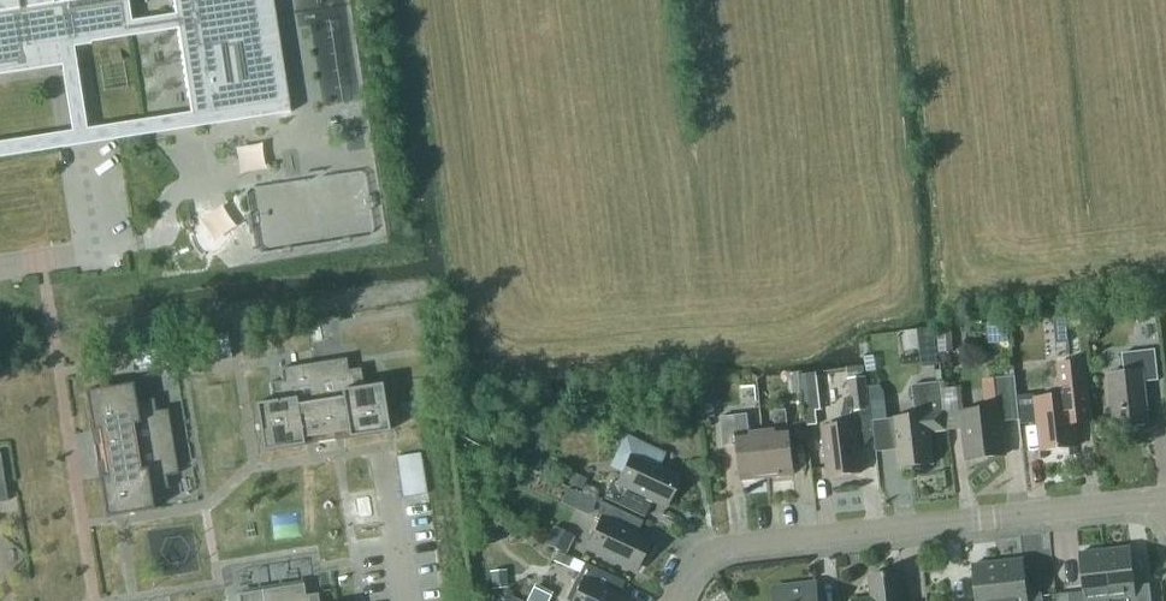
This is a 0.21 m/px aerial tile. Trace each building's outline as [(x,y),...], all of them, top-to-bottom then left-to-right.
[(27,66),(24,42),(40,39),(42,52),(73,47),(72,45),(88,42),(88,45),(90,45),(89,39),(136,31),(132,0),(0,0),(0,70),(27,66)] [(191,122),(234,116),(234,114),(287,106),(288,113),(290,113),(273,0),(172,0),(191,122)] [(1080,318),(1065,319),(1066,329),(1081,327),(1080,318)] [(949,327),(946,330),(947,333),(947,335),(951,339),(956,338),(959,334),(959,329),(955,326),(949,327)] [(935,328),(917,330),(921,368),(938,366),(935,328)] [(178,367),(174,342),(131,349),(135,374),(178,367)] [(1145,384),(1159,382),(1156,352),(1123,355),(1125,374),(1109,376),(1115,430),(1149,426),(1145,384)] [(281,381),(269,383),(272,402),(254,405),(261,452),(302,446),(301,440),(346,433),(347,438),(387,432),(380,385),(362,387),(359,369),(347,371),(345,359),(279,369),(281,381)] [(1062,397),(1036,400),(1038,424),(1041,453),(1077,449),(1074,425),(1092,423),(1089,404),(1089,401),(1085,363),(1058,366),(1062,397)] [(866,366),(848,368),(849,380),(867,378),(866,366)] [(798,376),(788,377),(789,385),(801,384),(800,373),(799,373),(798,376)] [(995,379),(999,409),(963,413),(969,461),(1004,457),(1000,423),(1020,421),(1015,377),(995,379)] [(872,421),(869,395),(867,378),(849,380),(851,399),(847,400),(842,426),(823,429),(828,477),(862,474),(858,439),(874,438),(872,421)] [(941,383),(913,386),(916,417),(894,420),(900,469),(933,465),(930,433),(946,432),(941,383)] [(152,510),(149,491),(167,488),(165,476),(177,474),(167,409),(155,411),(153,399),(134,402),(132,384),(84,392),(91,432),(96,431),(104,476),(98,477),(105,517),(152,510)] [(811,384),(801,384),(802,392),(803,399),(813,398),(811,384)] [(869,395),(872,421),(886,420),(883,394),(869,395)] [(776,429),(763,431),(768,478),(794,475),(789,428),(788,428),(786,411),(774,412),(776,429)] [(768,478),(763,431),(750,432),(748,415),(721,417),(724,448),(739,446),(742,481),(768,478)] [(803,418),(792,419),(795,441),(806,439),(803,418)] [(624,452),(630,455),(618,482),(613,480),(605,498),(646,516),(653,500),(663,504),(676,475),(659,468),(666,452),(631,437),(624,452)] [(420,453),(395,457),(401,497),(426,494),(420,453)] [(637,536),(643,521),(602,503),(596,517),(601,519),(588,547),(633,567),(645,540),(637,536)] [(554,525),(547,541),(566,550),(573,533),(554,525)] [(1150,586),(1135,587),(1131,549),(1105,552),(1110,600),(1152,600),(1150,586)] [(1105,552),(1079,555),(1083,593),(1068,595),(1069,600),(1110,600),(1105,552)] [(998,564),(1002,600),(1043,600),(1043,598),(1028,599),(1024,561),(998,564)] [(617,598),(623,583),(583,564),(565,600),(624,600),(617,598)] [(998,564),(972,566),(976,600),(1002,600),(998,564)] [(899,574),(870,578),(873,598),(850,600),(902,600),(899,574)] [(317,593),(304,595),(303,584),(236,594),(238,600),(318,600),(317,593)] [(816,584),(773,589),(774,600),(818,600),(816,584)]
